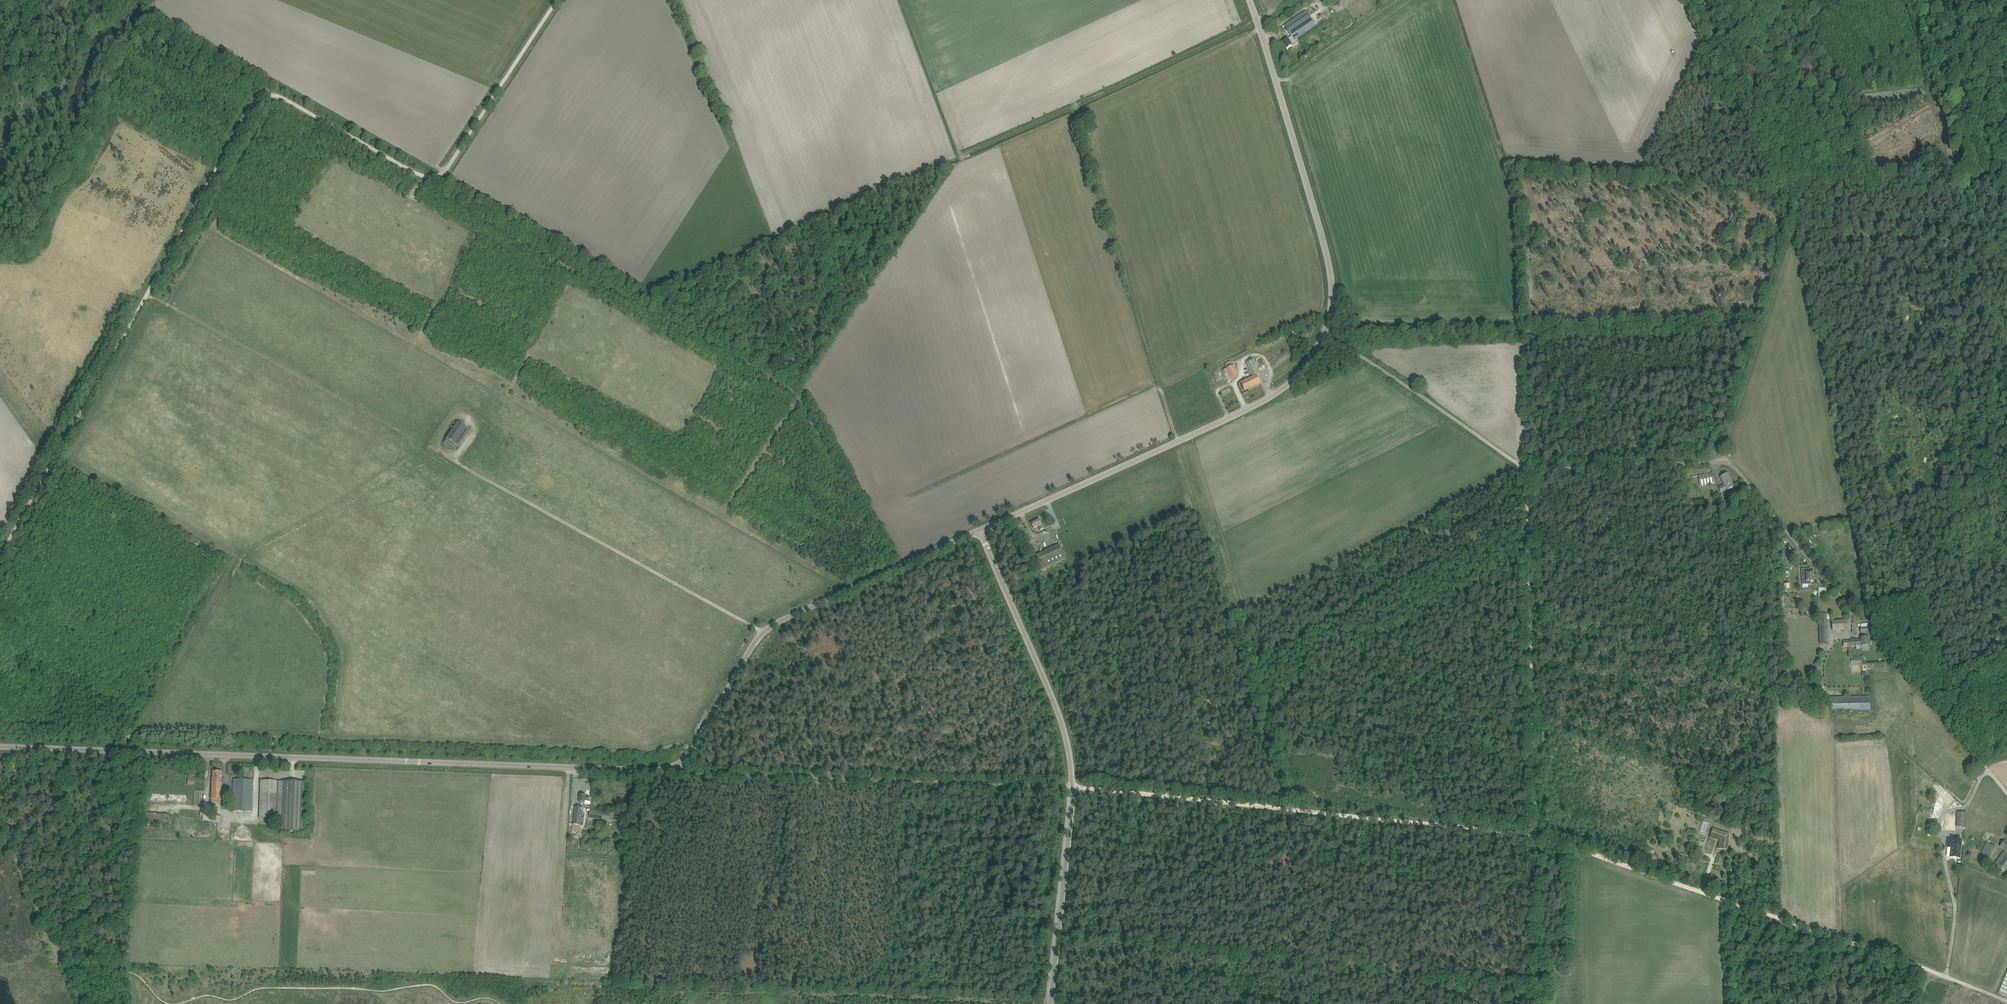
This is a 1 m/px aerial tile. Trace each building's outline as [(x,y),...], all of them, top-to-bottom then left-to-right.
[(1292,36),(1283,42),(1287,49),(1297,43),(1295,41),(1317,26),(1306,11),(1285,25),(1292,36)] [(1253,377),(1240,383),(1244,391),(1260,383),(1256,375),(1260,373),(1253,359),(1246,363),(1253,377)] [(1225,364),(1227,368),(1222,371),(1227,382),(1237,377),(1232,366),(1232,365),(1230,361),(1225,364)] [(451,448),(465,427),(458,422),(443,443),(451,448)] [(1715,483),(1713,473),(1698,476),(1700,486),(1715,483)] [(1721,477),(1724,484),(1719,487),(1721,492),(1726,490),(1727,490),(1734,487),(1728,474),(1721,477)] [(1031,523),(1032,526),(1033,529),(1038,527),(1039,530),(1043,529),(1041,525),(1039,520),(1031,523)] [(1065,558),(1059,545),(1036,556),(1042,569),(1065,558)] [(1802,585),(1811,584),(1811,581),(1814,581),(1814,572),(1811,572),(1811,569),(1801,569),(1802,585)] [(1833,630),(1845,629),(1845,620),(1832,621),(1833,630)] [(1861,640),(1844,641),(1845,647),(1855,646),(1861,646),(1869,646),(1869,645),(1868,637),(1870,637),(1869,632),(1870,632),(1869,627),(1868,627),(1868,624),(1861,624),(1861,628),(1860,628),(1861,633),(1862,637),(1860,638),(1861,640)] [(1819,628),(1820,644),(1826,644),(1828,644),(1827,628),(1819,628)] [(1870,696),(1830,697),(1830,713),(1871,712),(1870,696)] [(241,773),(240,764),(231,765),(232,774),(241,773)] [(213,771),(213,774),(213,778),(212,778),(211,799),(221,799),(222,779),(221,778),(222,771),(213,771)] [(233,779),(232,810),(252,811),(253,780),(233,779)] [(261,780),(259,818),(277,818),(278,781),(261,780)] [(303,832),(304,782),(283,781),(281,831),(303,832)] [(201,804),(202,791),(194,791),(194,804),(201,804)] [(580,794),(579,802),(585,803),(585,804),(590,805),(591,801),(589,801),(590,797),(586,797),(586,795),(583,795),(583,794),(582,793),(581,793),(580,794)] [(1947,795),(1943,801),(1950,806),(1954,799),(1947,795)] [(1938,797),(1936,804),(1931,822),(1936,824),(1943,798),(1938,797)] [(575,807),(573,828),(572,831),(580,832),(583,808),(575,807)] [(589,818),(609,821),(610,812),(590,810),(589,818)] [(1967,813),(1958,812),(1956,827),(1965,828),(1967,813)] [(151,824),(168,824),(168,813),(151,813),(151,824)] [(204,813),(203,816),(202,820),(219,823),(221,816),(204,813)] [(1956,818),(1947,817),(1946,830),(1955,830),(1956,818)] [(1703,820),(1700,832),(1708,834),(1711,823),(1703,820)] [(1723,849),(1726,849),(1728,834),(1712,829),(1711,833),(1710,835),(1711,835),(1720,838),(1720,840),(1719,840),(1718,849),(1723,849)] [(1961,840),(1949,839),(1948,847),(1952,848),(1952,847),(1960,849),(1961,840)] [(2005,841),(2000,846),(2005,850),(1995,863),(2005,871),(2006,869),(2006,842),(2005,841)] [(1995,847),(1987,842),(1980,857),(1988,861),(1995,847)] [(1960,849),(1952,847),(1952,848),(1951,857),(1959,858),(1960,849)] [(1721,865),(1724,855),(1718,854),(1716,863),(1721,865)] [(1998,993),(2006,997),(2006,973),(1998,993)]
